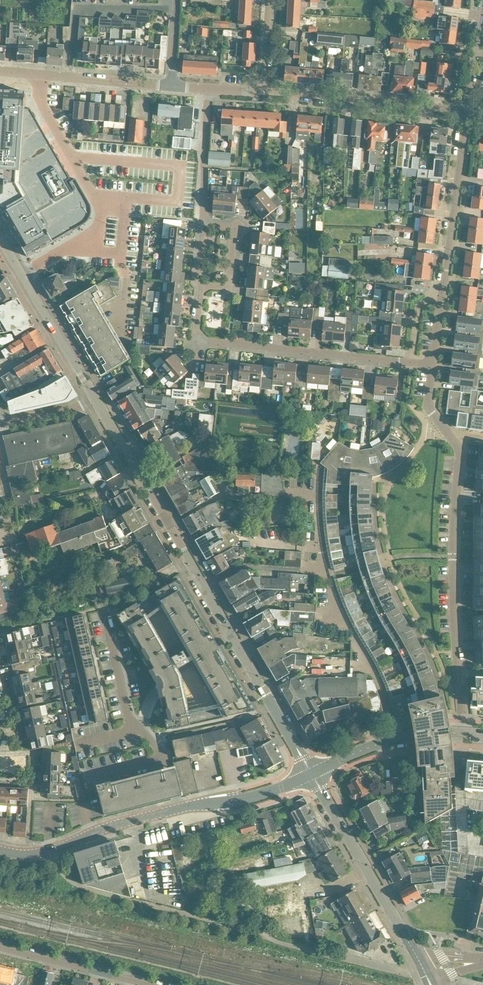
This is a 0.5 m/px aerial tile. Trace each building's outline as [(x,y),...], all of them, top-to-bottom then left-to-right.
[(240,11),(252,11),(252,0),(241,0),(240,10),(240,11)] [(288,13),(301,14),(305,14),(306,1),(302,1),(302,0),(289,0),(288,13)] [(414,8),(442,12),(443,7),(460,9),(461,0),(442,0),(441,6),(435,6),(435,3),(415,0),(414,8)] [(443,30),(443,31),(457,32),(458,19),(442,17),(442,12),(414,8),(413,17),(426,19),(427,15),(439,17),(438,30),(443,30)] [(252,11),(240,11),(239,25),(251,26),(252,11)] [(99,26),(112,27),(112,20),(112,19),(103,13),(99,18),(99,26)] [(301,14),(288,13),(288,28),(300,28),(301,14)] [(123,27),(124,20),(115,14),(112,19),(112,20),(112,27),(123,27)] [(127,15),(124,20),(137,28),(137,17),(137,16),(127,15)] [(331,21),(328,21),(318,20),(317,27),(310,26),(310,32),(316,32),(318,32),(330,33),(331,21)] [(7,22),(6,38),(13,39),(14,23),(7,22)] [(14,23),(13,39),(19,39),(18,52),(18,62),(34,63),(34,53),(35,49),(39,50),(39,42),(26,41),(27,38),(26,38),(19,37),(20,33),(20,23),(14,23)] [(457,32),(443,31),(441,44),(455,45),(457,32)] [(314,45),(329,46),(330,34),(330,33),(316,32),(314,45)] [(329,46),(344,48),(345,40),(346,35),(330,34),(329,46)] [(147,50),(146,66),(146,68),(160,70),(160,59),(166,59),(166,62),(168,37),(161,36),(161,46),(156,46),(155,50),(147,50)] [(83,61),(96,62),(97,47),(98,44),(90,43),(90,38),(78,37),(77,50),(83,51),(83,61)] [(390,51),(406,53),(407,48),(408,39),(391,37),(390,51)] [(422,46),(430,47),(431,39),(425,38),(424,41),(422,41),(422,46)] [(96,64),(109,66),(111,40),(105,40),(104,47),(97,47),(96,62),(96,64)] [(121,67),(121,65),(122,48),(116,48),(116,40),(111,40),(109,66),(121,67)] [(121,65),(134,66),(136,42),(130,41),(130,46),(122,46),(122,48),(121,65)] [(300,59),(302,43),(301,42),(290,41),(289,50),(295,50),(294,58),(300,59)] [(134,66),(146,66),(147,50),(148,48),(141,47),(141,42),(136,42),(134,66)] [(237,43),(236,51),(250,51),(249,55),(255,55),(256,44),(244,43),(237,43)] [(298,83),(310,85),(312,70),(311,70),(305,69),(308,43),(302,43),(300,59),(299,69),(298,83)] [(49,49),(49,55),(48,64),(62,66),(64,45),(58,45),(57,50),(49,49)] [(430,47),(422,46),(421,54),(433,56),(434,48),(430,47)] [(250,51),(236,51),(236,56),(244,57),(243,67),(250,67),(251,61),(255,61),(255,55),(249,55),(250,51)] [(373,62),(370,90),(381,92),(382,85),(387,86),(390,73),(383,72),(382,76),(378,76),(379,69),(381,69),(383,53),(374,52),(373,62)] [(183,73),(189,74),(190,68),(193,68),(194,55),(184,55),(183,73)] [(189,74),(200,74),(201,56),(194,55),(193,68),(190,68),(189,74)] [(200,74),(211,75),(211,70),(208,70),(209,57),(201,56),(200,74)] [(439,56),(436,76),(451,78),(452,65),(445,64),(446,56),(439,56)] [(211,70),(211,75),(217,76),(218,57),(209,57),(208,70),(211,70)] [(329,86),(341,88),(344,60),(337,59),(335,72),(331,72),(329,86)] [(344,60),(341,88),(352,89),(354,74),(349,74),(350,60),(344,60)] [(312,70),(310,85),(323,86),(325,71),(318,70),(319,62),(312,61),(311,70),(312,70)] [(358,89),(370,90),(373,62),(366,61),(364,75),(360,74),(358,89)] [(405,69),(403,94),(414,95),(415,87),(413,87),(414,78),(412,78),(414,61),(406,61),(405,69)] [(284,82),(298,83),(299,69),(286,67),(284,82)] [(390,93),(403,94),(405,69),(395,68),(394,85),(391,84),(390,93)] [(428,75),(425,75),(425,84),(429,84),(428,91),(434,91),(434,92),(449,94),(451,78),(436,76),(428,75)] [(28,257),(54,242),(53,241),(74,230),(82,226),(81,225),(80,226),(85,209),(85,210),(86,209),(70,182),(69,180),(71,179),(48,140),(48,141),(45,136),(44,134),(44,133),(30,108),(29,109),(30,109),(25,109),(26,93),(0,91),(0,209),(28,257)] [(74,119),(84,119),(86,103),(74,102),(74,98),(70,98),(64,97),(63,110),(74,111),(74,119)] [(84,119),(94,120),(95,104),(86,103),(84,119)] [(94,120),(104,121),(106,105),(95,104),(94,120)] [(104,127),(115,128),(117,106),(106,105),(104,121),(105,121),(104,127)] [(179,118),(178,126),(178,131),(184,131),(185,129),(192,130),(194,108),(186,107),(180,107),(159,105),(158,116),(179,118)] [(117,106),(115,128),(125,129),(127,107),(117,106)] [(229,141),(230,141),(235,142),(235,136),(233,135),(233,126),(234,111),(223,110),(221,136),(229,136),(229,141)] [(246,112),(234,111),(233,126),(245,126),(246,112)] [(258,113),(246,112),(245,126),(257,127),(258,113)] [(270,114),(258,113),(257,127),(269,128),(270,114)] [(281,115),(270,114),(269,128),(268,131),(280,132),(280,138),(286,138),(287,122),(281,122),(281,115)] [(309,140),(309,132),(311,117),(298,116),(296,139),(309,140)] [(311,117),(309,132),(316,133),(315,141),(321,142),(323,118),(311,117)] [(333,119),(332,129),(332,134),(334,135),(334,139),(332,138),(332,142),(334,142),(333,148),(333,156),(343,157),(343,162),(345,162),(345,149),(342,148),(343,135),(344,130),(345,120),(333,119)] [(128,142),(142,143),(144,121),(130,120),(128,142)] [(361,138),(361,132),(362,122),(352,121),(351,131),(350,136),(353,136),(352,148),(355,148),(353,169),(361,170),(361,163),(362,148),(360,148),(361,138)] [(368,163),(376,164),(377,156),(374,155),(378,123),(369,123),(368,130),(366,130),(364,141),(370,141),(369,150),(368,163)] [(377,156),(376,164),(382,165),(383,155),(381,155),(382,143),(386,143),(388,132),(385,131),(385,125),(378,124),(378,123),(374,155),(377,156)] [(397,167),(403,168),(407,126),(395,125),(394,133),(396,133),(395,141),(399,141),(397,167)] [(403,168),(402,174),(407,175),(407,168),(408,168),(411,151),(411,143),(417,143),(419,127),(407,126),(403,168)] [(436,154),(435,160),(445,161),(448,130),(432,128),(431,142),(439,143),(438,154),(436,154)] [(174,137),(173,148),(191,149),(192,139),(174,137)] [(284,164),(292,165),(293,148),(292,148),(293,146),(285,146),(284,164)] [(292,165),(292,179),(299,179),(300,149),(293,148),(292,165)] [(230,167),(231,154),(209,152),(208,165),(230,167)] [(411,170),(418,170),(419,168),(420,158),(413,158),(411,170)] [(418,170),(418,177),(441,180),(443,180),(444,174),(429,172),(429,169),(419,168),(418,170)] [(423,187),(421,196),(439,198),(441,180),(418,177),(418,178),(417,183),(429,184),(429,188),(423,187)] [(250,202),(257,211),(270,199),(256,182),(250,188),(244,187),(243,199),(249,200),(249,197),(252,197),(254,199),(250,202)] [(473,198),(482,199),(482,187),(475,186),(473,198)] [(237,199),(243,199),(244,187),(238,187),(237,190),(232,190),(232,195),(226,194),(224,212),(235,213),(237,199)] [(374,201),(374,211),(387,212),(388,203),(380,203),(380,190),(375,189),(374,201)] [(224,212),(226,194),(211,193),(210,204),(214,205),(213,214),(224,215),(224,212)] [(264,222),(263,228),(276,229),(277,218),(272,213),(283,204),(276,195),(270,199),(257,211),(264,219),(267,217),(269,219),(268,222),(264,222)] [(439,198),(421,196),(420,207),(415,206),(414,213),(424,214),(424,209),(428,210),(438,211),(439,198)] [(472,209),(482,210),(482,199),(473,198),(472,209)] [(348,199),(348,207),(358,208),(358,200),(348,199)] [(360,209),(374,211),(374,201),(361,200),(360,209)] [(389,200),(389,210),(398,211),(399,201),(389,200)] [(437,219),(427,218),(422,218),(420,232),(435,234),(437,219)] [(469,230),(482,232),(482,219),(471,218),(469,230)] [(169,238),(169,239),(185,240),(186,229),(181,229),(182,221),(164,220),(163,238),(169,238)] [(252,232),(251,244),(269,245),(270,234),(275,235),(276,229),(263,228),(263,233),(252,232)] [(469,230),(468,243),(482,245),(482,232),(469,230)] [(434,245),(435,234),(420,232),(414,231),(414,233),(413,233),(413,239),(419,240),(419,243),(424,244),(434,245)] [(370,244),(393,244),(393,236),(371,236),(370,244)] [(168,249),(184,251),(185,240),(169,239),(169,244),(164,244),(163,249),(168,249)] [(261,256),(260,261),(272,263),(273,257),(275,257),(275,247),(276,246),(269,245),(251,244),(250,255),(261,256)] [(168,249),(167,260),(183,262),(184,251),(168,249)] [(467,252),(465,265),(480,267),(482,254),(467,252)] [(417,253),(416,266),(431,267),(432,255),(417,253)] [(166,271),(182,273),(183,262),(167,260),(161,259),(160,270),(166,271)] [(249,266),(248,277),(274,280),(275,274),(271,271),(272,263),(260,261),(259,267),(249,266)] [(329,264),(328,275),(328,277),(348,279),(349,266),(329,264)] [(480,267),(465,265),(464,277),(479,279),(480,267)] [(431,267),(416,266),(414,278),(429,280),(431,267)] [(165,282),(168,282),(184,284),(185,273),(182,273),(166,271),(165,282)] [(18,299),(19,298),(6,277),(4,274),(0,275),(0,307),(18,299)] [(43,283),(52,298),(53,297),(54,299),(55,300),(56,301),(57,301),(58,301),(59,301),(60,300),(61,299),(61,298),(62,297),(62,296),(61,295),(64,296),(69,293),(67,289),(63,284),(67,282),(76,281),(75,274),(56,275),(43,283)] [(110,279),(107,280),(114,292),(118,289),(119,289),(120,277),(120,278),(116,277),(116,278),(115,279),(113,279),(112,279),(111,279),(110,279)] [(257,290),(257,295),(269,297),(269,291),(271,290),(272,289),(273,288),(273,287),(274,286),(274,280),(248,277),(247,288),(257,290)] [(114,292),(107,280),(64,305),(66,309),(63,311),(101,376),(129,360),(98,307),(117,296),(114,292)] [(168,282),(167,292),(167,293),(183,294),(184,284),(168,282)] [(350,283),(347,290),(353,292),(356,285),(350,283)] [(376,283),(375,289),(382,289),(381,300),(386,301),(404,303),(405,292),(394,291),(395,285),(383,284),(376,283)] [(461,299),(476,301),(477,295),(482,296),(482,289),(463,286),(461,299)] [(166,303),(166,304),(182,305),(183,294),(167,293),(167,292),(160,291),(159,303),(166,303)] [(241,311),(244,311),(262,313),(262,312),(267,313),(268,302),(268,303),(269,297),(257,295),(256,301),(243,300),(241,311)] [(0,307),(0,334),(13,332),(16,336),(34,326),(28,314),(26,310),(18,299),(0,307)] [(476,301),(461,299),(459,312),(474,314),(476,301)] [(380,309),(379,318),(391,319),(392,313),(403,314),(404,303),(386,301),(381,300),(377,300),(377,309),(380,309)] [(160,303),(159,313),(165,314),(180,316),(182,305),(166,304),(160,303)] [(288,337),(300,338),(301,320),(302,309),(286,307),(285,313),(284,326),(289,326),(288,337)] [(312,328),(318,329),(319,317),(320,309),(309,308),(306,309),(302,309),(301,320),(300,338),(311,339),(312,328)] [(262,313),(244,311),(243,322),(249,323),(248,331),(260,333),(262,313)] [(335,324),(333,341),(344,342),(345,332),(351,332),(351,333),(352,325),(353,320),(354,312),(346,311),(345,320),(347,320),(346,325),(335,324)] [(160,324),(160,325),(176,326),(176,327),(182,327),(183,322),(182,320),(180,319),(180,316),(165,314),(159,313),(158,324),(160,324)] [(322,340),(333,341),(335,324),(334,324),(334,319),(319,317),(318,329),(323,330),(322,340)] [(378,334),(383,335),(400,337),(401,325),(391,324),(391,319),(379,318),(369,317),(368,323),(379,324),(378,334)] [(482,321),(459,318),(458,321),(457,321),(456,327),(458,327),(457,330),(471,332),(470,338),(482,340),(482,321)] [(160,325),(159,335),(175,337),(176,327),(176,326),(160,325)] [(37,330),(29,335),(23,338),(23,339),(2,351),(5,357),(12,353),(15,357),(24,357),(46,344),(37,330)] [(14,340),(13,337),(12,334),(0,337),(0,347),(14,340)] [(158,347),(163,347),(176,348),(177,343),(176,341),(174,341),(175,337),(159,335),(153,334),(153,339),(158,340),(158,347)] [(383,335),(382,341),(376,340),(375,348),(383,349),(384,346),(399,348),(400,337),(383,335)] [(478,358),(482,358),(482,351),(482,350),(482,342),(482,340),(470,338),(456,336),(456,339),(454,339),(454,345),(455,345),(455,348),(469,349),(468,356),(478,357),(478,358)] [(6,389),(0,393),(2,395),(7,404),(13,401),(15,400),(62,372),(49,349),(40,354),(1,378),(8,389),(6,389)] [(167,375),(168,375),(181,364),(181,363),(183,361),(177,354),(174,356),(173,355),(165,362),(161,357),(153,364),(157,369),(154,372),(161,380),(167,375)] [(479,376),(480,376),(481,369),(476,368),(478,358),(478,357),(468,356),(454,354),(454,357),(452,357),(451,363),(453,363),(453,366),(467,367),(466,374),(479,376)] [(226,390),(232,390),(234,378),(233,378),(228,377),(229,364),(218,363),(217,366),(218,366),(216,383),(227,385),(226,390)] [(273,385),(284,386),(286,364),(275,363),(274,370),(269,369),(267,390),(273,390),(273,385)] [(181,364),(168,375),(171,380),(168,383),(171,387),(180,378),(188,372),(181,364)] [(250,387),(250,386),(252,365),(241,364),(240,370),(234,370),(233,378),(234,378),(232,390),(241,391),(241,387),(250,387)] [(295,387),(301,388),(302,376),(296,375),(297,365),(286,364),(284,386),(295,387)] [(205,382),(216,383),(218,366),(217,366),(206,365),(205,375),(200,375),(199,387),(205,388),(205,382)] [(261,389),(267,390),(269,369),(268,369),(268,377),(262,377),(263,366),(252,365),(250,386),(261,387),(261,389)] [(307,383),(318,384),(320,367),(309,366),(308,376),(302,376),(301,388),(301,391),(306,391),(306,388),(307,389),(307,383)] [(328,401),(334,401),(336,379),(330,378),(331,368),(320,367),(318,384),(329,386),(328,401)] [(352,393),(352,388),(354,370),(343,369),(342,380),(336,379),(334,401),(340,402),(341,392),(352,393)] [(362,399),(368,400),(369,387),(363,387),(365,371),(354,370),(352,388),(363,389),(362,399)] [(62,372),(15,400),(13,401),(15,413),(68,401),(69,401),(77,396),(66,378),(62,372)] [(477,391),(479,376),(466,374),(452,372),(451,375),(450,375),(449,381),(451,381),(450,384),(464,385),(463,392),(471,393),(471,390),(477,391)] [(197,400),(199,387),(200,375),(193,374),(193,379),(186,379),(185,390),(173,389),(173,398),(184,399),(197,400)] [(119,383),(118,384),(115,379),(107,383),(111,389),(107,391),(113,401),(143,383),(138,375),(133,378),(132,376),(124,380),(125,382),(120,386),(119,383)] [(387,379),(386,396),(397,397),(396,402),(402,403),(402,401),(403,391),(397,390),(399,377),(388,376),(387,379)] [(375,395),(386,396),(387,379),(376,377),(375,388),(369,387),(368,400),(374,400),(375,395)] [(127,397),(119,402),(129,420),(148,409),(146,405),(148,403),(149,404),(167,406),(168,397),(152,395),(152,389),(144,389),(144,395),(145,395),(146,399),(145,400),(146,400),(142,402),(138,395),(136,392),(127,397)] [(457,427),(467,428),(470,407),(469,407),(460,405),(462,392),(449,390),(446,414),(458,416),(457,427)] [(482,431),(482,429),(482,405),(477,404),(479,391),(477,391),(471,390),(471,393),(469,407),(470,407),(467,428),(482,431)] [(350,415),(366,417),(367,407),(351,405),(350,415)] [(148,409),(129,420),(135,430),(152,420),(154,419),(155,419),(155,416),(162,416),(163,411),(148,409)] [(79,422),(76,422),(80,451),(86,448),(90,445),(92,449),(104,442),(89,415),(78,421),(79,422)] [(207,415),(205,430),(204,436),(212,436),(214,416),(207,415)] [(80,451),(76,422),(72,423),(71,421),(3,436),(10,466),(6,467),(13,498),(15,507),(31,504),(30,496),(27,485),(37,482),(32,461),(39,460),(60,455),(69,453),(80,451)] [(148,438),(152,445),(169,435),(174,433),(172,429),(169,429),(166,431),(167,433),(164,435),(163,432),(163,429),(160,424),(153,423),(147,426),(139,431),(144,440),(148,438)] [(164,469),(182,459),(175,447),(186,441),(189,435),(179,430),(174,433),(169,435),(152,445),(164,469)] [(382,443),(400,464),(402,463),(404,461),(406,459),(408,457),(410,455),(411,453),(413,450),(414,448),(390,433),(382,443)] [(110,454),(104,442),(92,449),(89,451),(88,449),(87,450),(86,448),(80,451),(78,452),(87,468),(102,459),(110,454)] [(325,467),(328,469),(330,470),(332,471),(333,472),(336,473),(337,474),(338,474),(339,475),(349,448),(339,442),(320,463),(323,465),(325,467)] [(311,459),(320,460),(321,443),(313,443),(311,459)] [(372,449),(382,475),(386,473),(388,472),(391,471),(393,469),(397,467),(400,464),(382,443),(372,449)] [(198,448),(183,457),(184,458),(186,463),(183,465),(186,470),(197,471),(197,472),(216,472),(217,471),(219,470),(216,464),(223,461),(215,446),(211,445),(200,451),(198,448)] [(358,478),(360,478),(361,450),(349,448),(339,475),(341,475),(343,476),(347,477),(350,477),(352,478),(356,478),(358,478)] [(370,478),(373,477),(377,476),(382,475),(372,449),(361,450),(360,478),(363,478),(367,478),(370,478)] [(106,481),(121,473),(113,459),(85,475),(91,485),(104,478),(106,481)] [(44,481),(39,460),(32,461),(37,482),(44,481)] [(159,478),(171,498),(185,489),(186,492),(188,491),(195,488),(194,487),(202,483),(201,481),(199,478),(191,483),(187,476),(197,475),(197,472),(197,471),(186,470),(183,465),(182,466),(182,465),(159,478)] [(338,485),(350,485),(372,486),(373,477),(370,478),(367,478),(363,478),(360,478),(358,478),(356,478),(352,478),(350,477),(347,477),(343,476),(341,475),(339,475),(338,474),(337,474),(336,473),(333,472),(332,471),(330,470),(328,469),(326,483),(326,484),(338,485)] [(69,474),(70,480),(82,478),(80,471),(69,474)] [(237,485),(239,485),(249,486),(262,486),(262,478),(256,478),(256,475),(237,474),(237,485)] [(284,488),(284,475),(262,474),(262,478),(262,486),(261,497),(261,499),(289,498),(285,489),(284,488)] [(201,481),(202,483),(204,486),(214,481),(211,476),(201,481)] [(116,497),(130,489),(125,480),(112,488),(112,489),(106,492),(105,495),(107,498),(114,494),(116,497)] [(214,481),(204,486),(210,498),(220,493),(214,481)] [(249,486),(239,485),(238,494),(249,495),(249,486)] [(350,485),(350,495),(372,495),(372,486),(350,485)] [(137,507),(140,505),(130,489),(116,497),(109,502),(113,509),(116,507),(118,510),(120,508),(123,515),(137,507)] [(171,498),(177,508),(199,495),(197,493),(200,491),(199,489),(190,494),(188,491),(186,492),(185,489),(171,498)] [(199,495),(177,508),(181,516),(206,501),(200,491),(197,493),(199,495)] [(42,494),(30,496),(31,504),(43,501),(42,494)] [(350,495),(350,505),(372,505),(372,495),(350,495)] [(15,507),(13,498),(6,500),(5,500),(6,505),(7,509),(15,507)] [(203,528),(207,534),(208,533),(217,528),(231,526),(232,526),(232,525),(231,526),(230,520),(231,520),(231,519),(220,523),(215,515),(220,512),(217,502),(210,505),(197,511),(183,519),(192,534),(203,528)] [(114,550),(123,546),(119,540),(150,524),(140,505),(137,507),(123,515),(115,519),(106,527),(106,528),(94,532),(98,543),(101,553),(114,548),(114,550)] [(350,505),(350,515),(372,514),(372,505),(350,505)] [(350,515),(351,525),(373,523),(372,514),(350,515)] [(32,554),(60,544),(89,534),(94,532),(106,528),(106,527),(102,516),(90,520),(90,522),(57,534),(54,525),(25,534),(32,554)] [(351,525),(352,535),(374,532),(373,523),(351,525)] [(136,538),(139,542),(156,533),(150,524),(119,540),(123,546),(136,538)] [(208,533),(207,534),(195,540),(207,560),(240,541),(231,526),(217,528),(208,533)] [(64,554),(98,543),(94,532),(89,534),(60,544),(64,554)] [(352,535),(354,545),(375,541),(374,532),(352,535)] [(139,542),(126,549),(131,558),(139,554),(142,559),(148,555),(154,565),(157,570),(158,572),(165,568),(173,563),(170,556),(163,546),(156,533),(139,542)] [(354,545),(356,555),(377,550),(375,541),(354,545)] [(17,544),(11,546),(14,556),(20,554),(17,544)] [(222,553),(208,561),(216,576),(230,568),(227,562),(236,556),(232,548),(222,554),(222,553)] [(356,556),(359,568),(380,562),(377,551),(377,550),(356,555),(356,556)] [(2,576),(2,575),(9,574),(5,558),(0,559),(0,576),(2,576)] [(302,558),(296,558),(296,560),(285,559),(284,567),(301,568),(302,558)] [(104,562),(109,576),(118,573),(113,559),(104,562)] [(359,569),(363,581),(384,574),(384,573),(381,563),(380,562),(359,568),(359,569)] [(221,584),(225,592),(238,585),(239,586),(248,580),(252,577),(260,578),(260,577),(257,571),(244,570),(221,584)] [(225,592),(232,604),(245,597),(245,596),(255,590),(258,595),(263,592),(264,592),(267,590),(274,591),(274,592),(291,591),(291,583),(308,584),(308,575),(292,574),(291,580),(278,579),(260,578),(252,577),(248,580),(239,586),(238,585),(225,592)] [(363,581),(367,591),(387,583),(384,574),(363,581)] [(133,576),(105,582),(107,593),(136,587),(133,576)] [(256,711),(180,579),(117,615),(157,684),(168,730),(228,717),(256,711)] [(367,591),(370,600),(391,591),(387,583),(367,591)] [(245,597),(232,604),(238,614),(255,605),(257,610),(275,599),(275,596),(274,592),(274,591),(267,590),(264,592),(263,592),(258,595),(255,590),(245,596),(245,597)] [(370,600),(375,609),(394,599),(391,591),(370,600)] [(375,609),(379,618),(399,607),(394,599),(375,609)] [(0,603),(0,620),(14,617),(12,611),(8,612),(6,602),(0,603)] [(290,607),(289,611),(291,611),(294,611),(294,612),(315,613),(316,604),(295,603),(295,607),(290,607)] [(379,618),(384,627),(403,615),(399,607),(379,618)] [(291,611),(289,611),(279,610),(270,609),(268,610),(244,624),(252,638),(253,637),(261,633),(272,626),(270,623),(276,619),(278,619),(278,620),(290,621),(291,611)] [(362,612),(357,614),(360,620),(365,617),(362,612)] [(360,620),(357,614),(352,617),(353,619),(355,622),(360,620)] [(66,619),(68,630),(87,626),(84,615),(66,619)] [(384,627),(390,635),(408,623),(403,615),(384,627)] [(42,624),(39,625),(41,637),(43,636),(47,635),(46,629),(45,623),(42,624)] [(390,635),(394,643),(413,632),(408,623),(390,635)] [(68,630),(71,640),(89,636),(87,626),(68,630)] [(5,634),(8,644),(32,639),(31,634),(24,636),(23,630),(5,634)] [(372,630),(367,633),(370,639),(375,636),(372,630)] [(394,643),(399,651),(418,641),(413,632),(394,643)] [(261,633),(253,637),(257,643),(264,639),(261,633)] [(258,649),(263,658),(288,644),(297,644),(299,642),(307,647),(325,649),(326,638),(308,636),(302,634),(294,633),(293,638),(286,638),(278,642),(276,638),(258,649)] [(370,639),(367,633),(362,636),(364,639),(365,642),(370,639)] [(71,640),(73,651),(92,647),(89,636),(71,640)] [(8,644),(10,654),(34,649),(32,639),(8,644)] [(399,651),(403,659),(423,650),(418,641),(399,651)] [(263,658),(269,668),(288,658),(286,654),(293,650),(300,649),(297,644),(288,644),(263,658)] [(382,646),(377,650),(380,655),(385,652),(382,646)] [(73,651),(75,661),(94,657),(92,647),(73,651)] [(15,664),(16,670),(36,665),(42,664),(41,658),(40,656),(38,655),(35,655),(34,649),(10,654),(6,655),(9,666),(15,664)] [(380,655),(377,650),(372,653),(374,656),(375,658),(380,655)] [(403,659),(407,668),(427,659),(423,650),(403,659)] [(288,658),(269,668),(277,681),(290,674),(287,668),(292,665),(308,666),(308,656),(294,655),(294,654),(288,658)] [(75,661),(78,672),(96,668),(94,657),(75,661)] [(407,668),(410,676),(431,668),(427,659),(407,668)] [(391,662),(385,664),(388,670),(393,667),(391,662)] [(388,670),(385,664),(380,667),(381,670),(383,673),(388,670)] [(9,678),(11,687),(32,683),(30,673),(36,672),(35,666),(36,665),(16,670),(17,676),(9,678)] [(78,672),(80,682),(99,678),(96,668),(78,672)] [(410,676),(414,685),(434,678),(431,668),(410,676)] [(357,678),(357,697),(370,697),(373,709),(371,710),(374,722),(385,719),(380,697),(373,680),(367,680),(367,674),(356,674),(356,678),(357,678)] [(291,706),(305,698),(308,696),(300,682),(297,676),(280,686),(291,706)] [(482,707),(482,677),(476,677),(476,680),(477,690),(473,690),(473,707),(482,707)] [(80,682),(83,693),(101,689),(99,678),(80,682)] [(306,679),(300,682),(308,696),(307,697),(317,697),(319,697),(329,697),(346,697),(357,697),(357,678),(356,678),(306,679)] [(414,685),(416,693),(437,687),(434,678),(414,685)] [(11,687),(14,697),(34,693),(42,691),(39,681),(32,683),(11,687)] [(416,693),(419,702),(438,697),(440,697),(437,687),(416,693)] [(83,693),(85,703),(103,699),(101,689),(83,693)] [(34,693),(14,697),(14,698),(17,697),(19,707),(37,704),(37,703),(44,702),(43,697),(36,698),(34,693)] [(430,794),(424,795),(425,824),(439,816),(453,808),(451,778),(455,777),(454,765),(453,751),(453,745),(452,738),(451,733),(450,725),(449,720),(448,712),(446,706),(444,696),(440,697),(438,697),(439,701),(441,700),(442,707),(442,708),(443,714),(422,716),(421,712),(419,702),(409,704),(411,714),(412,720),(413,723),(414,731),(415,736),(416,743),(416,745),(417,748),(417,755),(418,767),(422,767),(423,776),(429,776),(430,794)] [(305,698),(291,706),(299,719),(312,711),(314,714),(320,710),(318,707),(323,704),(319,697),(317,697),(307,697),(305,698)] [(349,705),(324,712),(329,722),(352,716),(351,715),(371,710),(373,709),(370,697),(357,697),(346,697),(349,705)] [(438,697),(419,702),(421,712),(422,716),(443,714),(442,708),(442,707),(441,700),(439,701),(438,697)] [(85,703),(87,714),(106,710),(103,699),(85,703)] [(22,710),(24,719),(42,715),(40,706),(22,710)] [(106,710),(87,714),(90,725),(108,721),(106,710)] [(329,722),(324,712),(323,710),(309,719),(308,717),(300,721),(310,739),(332,727),(329,722)] [(24,719),(27,729),(44,725),(42,715),(24,719)] [(215,745),(216,751),(252,743),(253,744),(259,741),(262,745),(272,739),(260,718),(243,727),(241,725),(234,729),(233,728),(229,730),(228,727),(223,729),(202,734),(173,741),(175,748),(177,758),(205,752),(204,747),(215,745)] [(27,729),(29,739),(47,735),(44,725),(27,729)] [(47,735),(29,739),(31,750),(54,745),(52,734),(47,735)] [(252,743),(216,751),(217,752),(237,748),(238,749),(237,749),(239,758),(253,755),(255,766),(263,764),(266,770),(284,761),(272,739),(262,745),(259,741),(253,744),(252,743)] [(43,752),(43,762),(61,763),(61,752),(43,752)] [(169,771),(164,772),(112,785),(112,782),(98,786),(105,815),(171,798),(176,797),(182,795),(199,791),(190,758),(173,763),(175,769),(169,771)] [(482,792),(482,761),(468,760),(465,790),(482,792)] [(43,762),(43,772),(61,773),(61,763),(43,762)] [(40,772),(39,782),(60,783),(61,773),(43,772),(40,772)] [(361,772),(350,777),(352,780),(351,781),(353,783),(349,785),(352,792),(351,796),(353,799),(356,800),(372,791),(367,781),(367,782),(364,776),(363,776),(361,772)] [(411,796),(424,795),(430,794),(429,776),(423,776),(423,781),(411,782),(411,796)] [(393,797),(411,796),(411,782),(393,783),(392,779),(393,779),(393,778),(392,778),(392,781),(393,797)] [(382,798),(393,797),(392,781),(386,782),(387,789),(381,790),(382,798)] [(60,783),(39,782),(39,783),(42,783),(42,793),(48,793),(48,799),(60,799),(60,783)] [(7,806),(8,788),(0,787),(0,805),(7,806)] [(17,806),(18,788),(8,788),(7,806),(7,812),(17,813),(17,806)] [(18,788),(17,806),(17,814),(22,814),(22,806),(28,807),(29,789),(18,788)] [(387,817),(379,803),(378,800),(359,810),(371,832),(373,831),(377,838),(391,830),(408,828),(406,814),(387,817)] [(299,809),(292,813),(298,824),(295,825),(297,829),(316,819),(308,804),(299,809)] [(267,819),(260,822),(265,835),(272,833),(267,819)] [(295,825),(288,829),(291,834),(299,833),(302,837),(303,840),(322,830),(316,819),(297,829),(295,825)] [(242,834),(257,830),(255,822),(240,826),(242,834)] [(302,837),(292,840),(295,848),(306,845),(308,848),(310,853),(313,852),(315,857),(323,853),(332,848),(326,838),(322,829),(322,830),(303,840),(302,837)] [(426,829),(418,834),(423,843),(432,838),(426,829)] [(85,884),(85,885),(118,894),(132,898),(119,858),(120,857),(115,840),(74,853),(84,884),(85,884)] [(180,843),(172,845),(175,862),(184,860),(180,843)] [(319,858),(325,869),(340,861),(334,850),(319,858)] [(432,880),(432,883),(433,883),(446,882),(449,866),(430,867),(430,866),(408,869),(400,853),(383,862),(394,882),(411,873),(412,883),(427,881),(432,880)] [(289,857),(274,860),(276,868),(293,864),(289,857)] [(300,864),(284,867),(244,874),(245,880),(247,890),(254,899),(259,898),(261,908),(298,902),(300,901),(300,900),(297,880),(306,874),(312,873),(310,868),(308,865),(312,863),(311,862),(310,859),(305,860),(299,862),(300,864)] [(340,861),(325,869),(318,874),(322,880),(329,876),(333,882),(347,873),(340,861)] [(400,892),(403,898),(405,899),(418,891),(421,890),(434,889),(433,883),(432,883),(414,885),(400,892)] [(482,936),(482,886),(481,886),(477,904),(475,914),(476,914),(473,931),(479,932),(478,935),(482,936)] [(341,906),(351,923),(368,914),(354,890),(331,904),(334,910),(341,906)] [(421,897),(418,891),(405,899),(403,898),(403,900),(405,905),(406,905),(421,897)] [(199,902),(208,904),(209,897),(200,895),(199,902)] [(368,914),(351,923),(344,927),(358,951),(363,953),(364,953),(368,951),(368,952),(387,941),(380,929),(377,931),(368,914)] [(324,930),(315,931),(317,937),(317,941),(323,940),(324,930)] [(29,976),(14,973),(15,968),(0,965),(0,984),(27,984),(29,976)] [(41,981),(40,984),(51,984),(54,973),(44,970),(42,975),(41,980),(41,981)]
